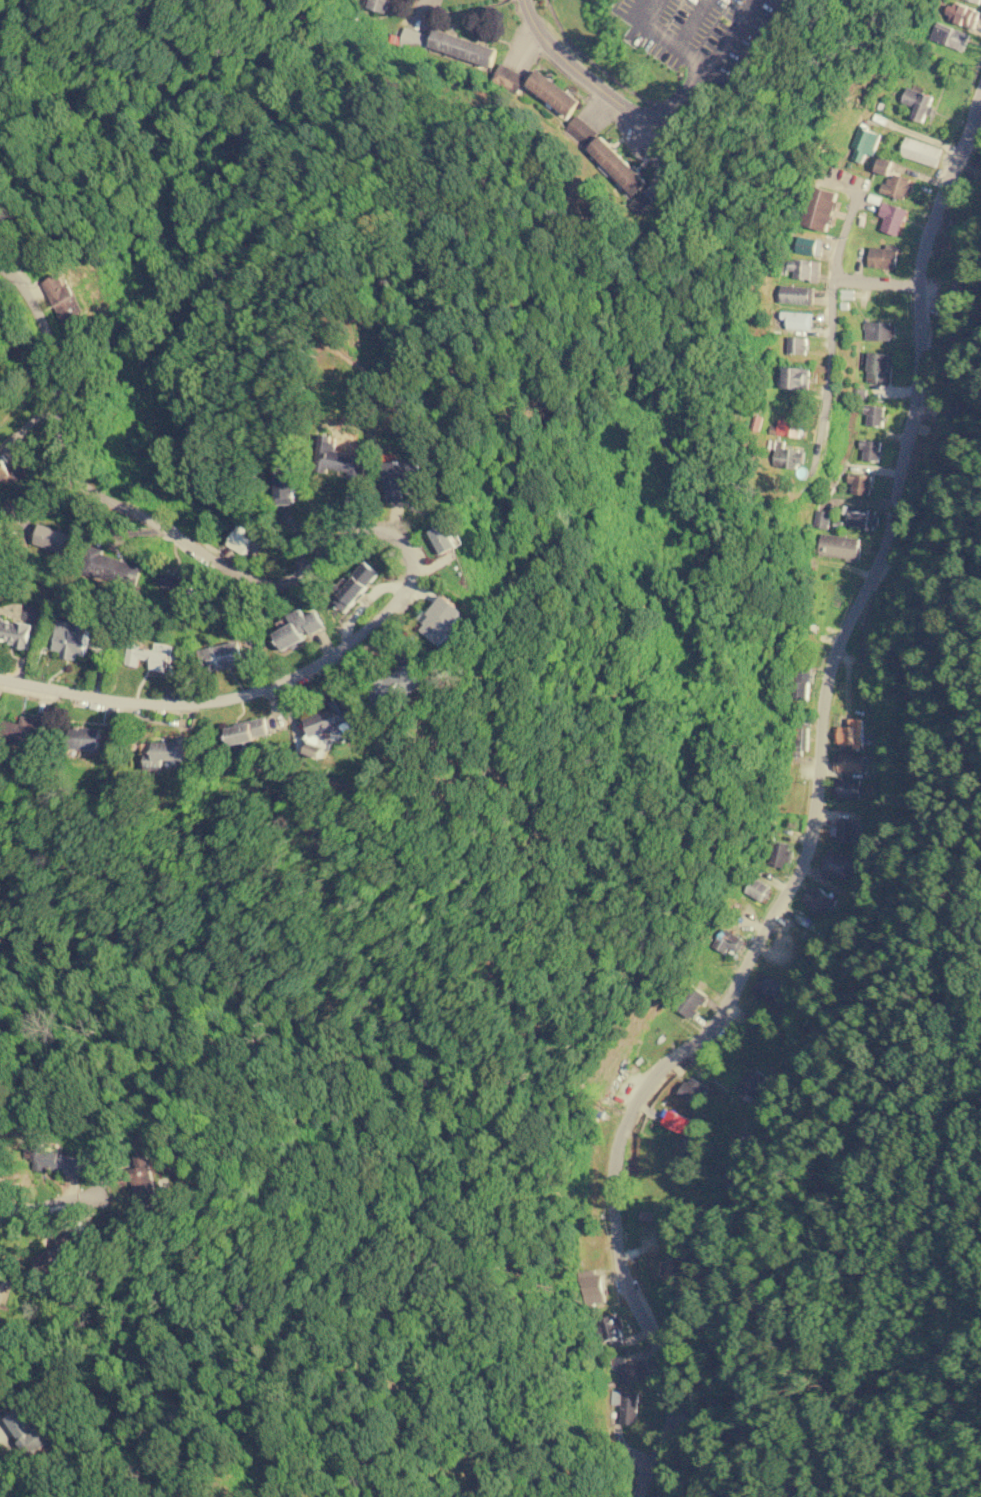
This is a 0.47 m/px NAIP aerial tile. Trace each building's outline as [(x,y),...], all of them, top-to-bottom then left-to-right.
[(388,0),(367,0),(365,7),(385,12),(388,0)] [(973,28),(979,12),(950,1),(944,17),(973,28)] [(963,51),(970,34),(935,22),(929,39),(963,51)] [(398,47),(425,53),(430,34),(403,27),(398,47)] [(428,47),(491,67),(497,49),(434,29),(428,47)] [(492,82),(517,91),(523,74),(498,65),(492,82)] [(580,101),(538,69),(526,85),(567,117),(580,101)] [(933,97),(907,87),(901,102),(914,107),(910,118),(924,123),(933,97)] [(598,135),(576,115),(563,129),(585,149),(598,135)] [(850,147),(855,149),(851,159),(862,163),(866,153),(872,155),(880,134),(858,126),(850,147)] [(647,183),(602,135),(588,149),(633,196),(647,183)] [(874,172),(885,174),(881,193),(905,199),(906,193),(909,193),(913,179),(891,173),(894,161),(878,157),(874,172)] [(839,193),(812,184),(800,224),(827,232),(839,193)] [(638,215),(652,202),(642,191),(628,205),(638,215)] [(907,209),(883,201),(878,215),(884,217),(880,230),(898,236),(907,209)] [(818,239),(798,236),(795,252),(815,255),(818,239)] [(886,248),(869,247),(868,268),(896,269),(897,245),(886,245),(886,248)] [(793,271),(793,279),(819,280),(820,261),(787,259),(786,270),(793,271)] [(73,282),(66,285),(61,274),(44,281),(65,331),(89,321),(73,282)] [(813,287),(780,285),(779,303),(813,304),(813,287)] [(811,313),(780,312),(780,320),(786,320),(786,330),(811,331),(811,313)] [(863,322),(863,340),(895,340),(895,322),(863,322)] [(785,353),(806,355),(808,338),(787,336),(785,353)] [(866,364),(866,383),(891,384),(892,353),(861,352),(861,364),(866,364)] [(782,389),(810,390),(810,368),(782,367),(782,389)] [(866,424),(882,426),(884,406),(862,404),(861,413),(867,413),(866,424)] [(334,450),(336,439),(319,436),(313,470),(326,472),(327,468),(359,474),(362,455),(334,450)] [(799,469),(802,451),(782,448),(783,442),(772,440),(768,465),(799,469)] [(858,449),(863,449),(862,460),(879,461),(880,441),(859,440),(858,449)] [(1,457),(0,457),(0,481),(3,486),(33,472),(26,456),(5,466),(1,457)] [(384,501),(402,501),(402,481),(422,480),(422,460),(383,461),(384,501)] [(279,504),(295,504),(293,470),(277,471),(279,504)] [(871,495),(872,475),(847,474),(847,482),(851,483),(851,494),(871,495)] [(867,528),(869,508),(843,505),(842,513),(846,514),(845,526),(867,528)] [(812,526),(827,529),(831,512),(815,509),(812,526)] [(250,538),(245,536),(250,523),(239,519),(228,547),(244,553),(250,538)] [(73,535),(37,523),(31,544),(66,555),(73,535)] [(429,531),(440,554),(456,546),(444,523),(429,531)] [(858,560),(861,538),(820,534),(818,556),(858,560)] [(101,554),(103,549),(88,545),(80,572),(134,588),(140,566),(101,554)] [(378,573),(365,561),(346,583),(347,584),(332,601),(344,611),(378,573)] [(196,579),(168,565),(158,585),(186,599),(196,579)] [(465,616),(442,594),(420,618),(424,623),(419,629),(437,646),(465,616)] [(282,650),(307,639),(306,636),(324,628),(316,611),(305,616),(301,608),(288,615),(292,624),(273,633),(282,650)] [(32,626),(0,619),(0,641),(27,648),(32,626)] [(52,650),(61,652),(60,657),(74,660),(76,654),(84,656),(90,626),(59,619),(52,650)] [(149,669),(167,672),(172,646),(155,643),(153,650),(129,646),(125,664),(138,666),(139,659),(151,661),(149,669)] [(198,648),(201,672),(244,666),(240,643),(198,648)] [(426,682),(415,661),(385,677),(390,688),(401,682),(406,692),(426,682)] [(810,672),(793,671),(792,699),(809,699),(810,672)] [(304,717),(309,731),(308,737),(309,741),(306,753),(322,758),(325,746),(318,745),(321,735),(340,728),(343,734),(358,728),(349,701),(338,698),(331,701),(328,709),(304,717)] [(11,722),(6,741),(37,749),(43,720),(22,715),(20,724),(11,722)] [(269,736),(265,718),(225,727),(229,745),(269,736)] [(863,718),(849,718),(848,727),(834,726),(834,744),(852,744),(851,748),(862,748),(863,718)] [(70,727),(69,749),(100,750),(100,728),(70,727)] [(189,760),(188,740),(153,741),(153,752),(145,752),(145,769),(163,769),(163,761),(189,760)] [(864,772),(864,754),(834,753),(834,772),(864,772)] [(833,798),(863,798),(863,778),(837,778),(837,787),(833,787),(833,798)] [(836,842),(861,843),(862,822),(837,821),(836,842)] [(766,863),(783,868),(784,861),(790,863),(793,851),(787,850),(789,843),(772,839),(766,863)] [(819,869),(848,879),(855,859),(827,849),(819,869)] [(751,880),(746,894),(766,902),(771,887),(751,880)] [(817,915),(833,899),(817,884),(801,901),(817,915)] [(739,952),(745,937),(719,928),(712,947),(725,952),(727,948),(739,952)] [(751,994),(773,1004),(782,984),(760,974),(751,994)] [(707,996),(689,985),(674,1008),(692,1019),(707,996)] [(754,1099),(770,1079),(754,1066),(738,1086),(754,1099)] [(707,1086),(689,1076),(678,1094),(696,1105),(707,1086)] [(661,1125),(687,1135),(693,1120),(668,1109),(661,1125)] [(25,1164),(43,1170),(44,1166),(77,1177),(82,1160),(32,1143),(25,1164)] [(134,1156),(137,1168),(129,1170),(135,1200),(157,1195),(153,1178),(161,1176),(157,1157),(148,1159),(147,1153),(134,1156)] [(83,1247),(66,1224),(51,1235),(57,1244),(37,1259),(48,1273),(83,1247)] [(601,1271),(579,1273),(583,1304),(604,1302),(601,1271)] [(623,1345),(614,1315),(595,1321),(602,1342),(608,1340),(611,1348),(623,1345)] [(649,1380),(646,1360),(625,1363),(624,1355),(610,1357),(611,1366),(616,1365),(619,1384),(649,1380)] [(638,1392),(611,1391),(610,1404),(620,1404),(619,1424),(636,1425),(638,1392)] [(27,1457),(47,1445),(24,1406),(4,1418),(27,1457)]
